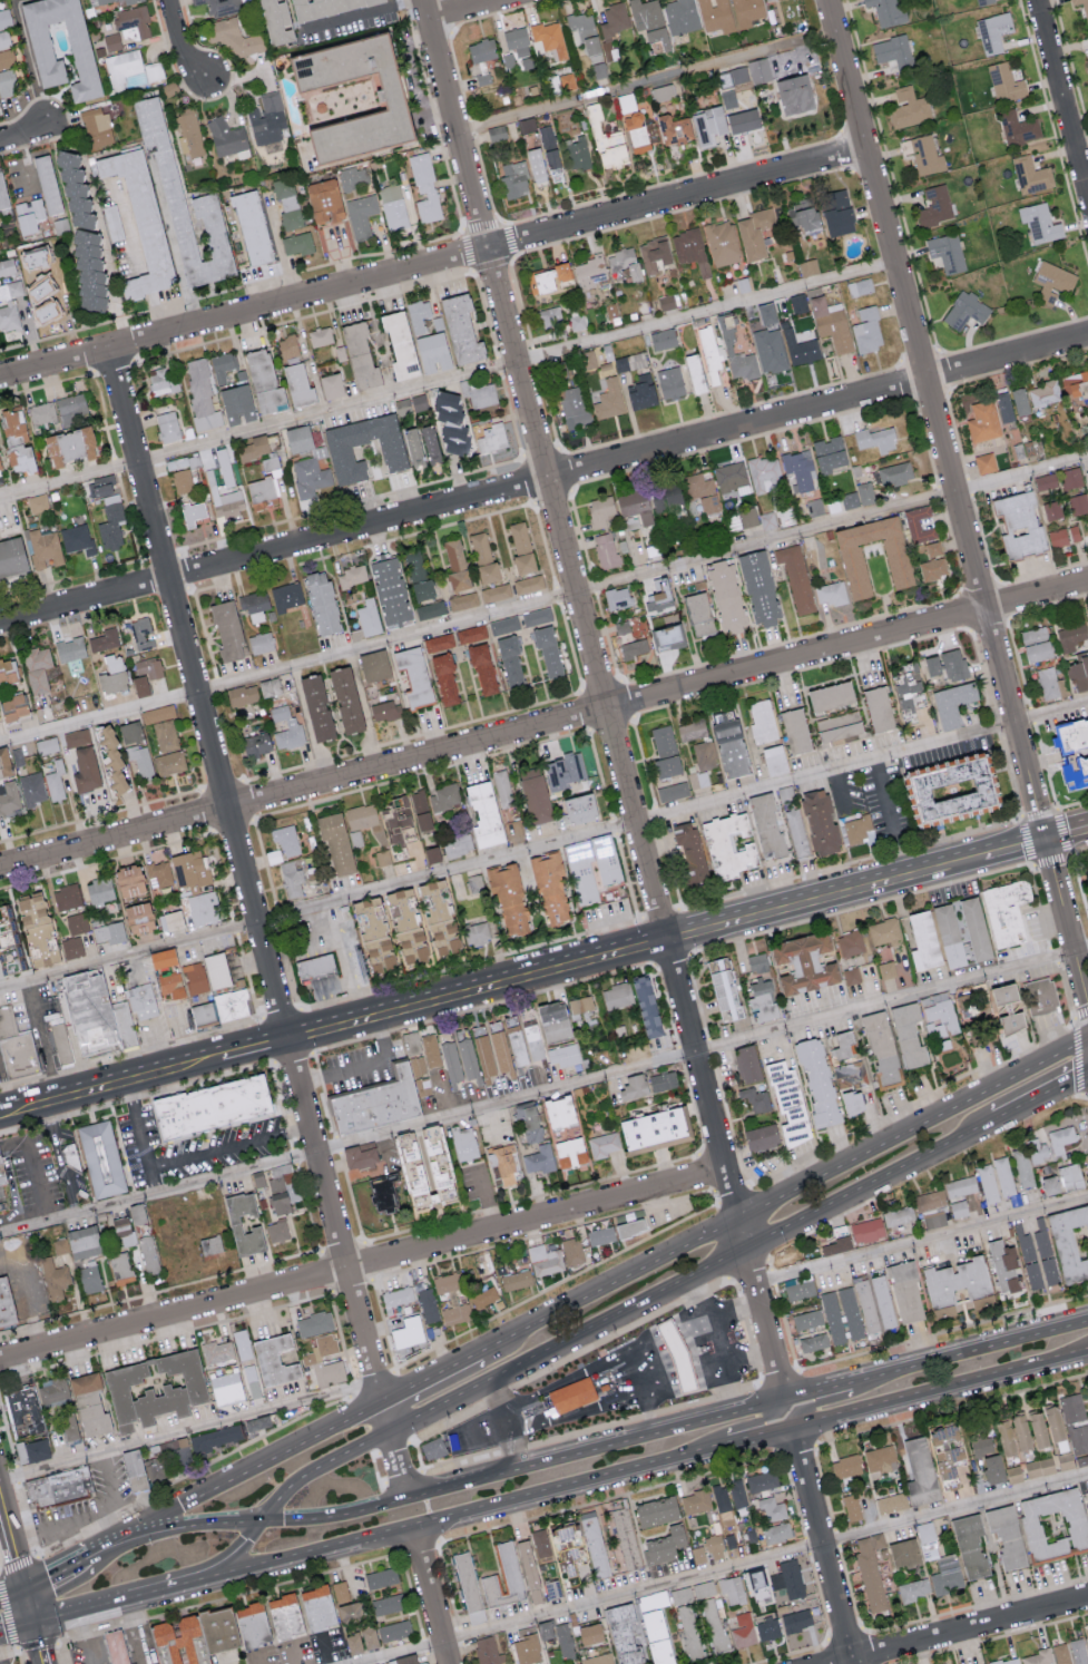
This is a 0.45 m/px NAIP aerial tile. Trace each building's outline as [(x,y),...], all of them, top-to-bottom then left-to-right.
[(21,6),(41,0),(80,0),(107,99),(73,108),(68,87),(81,82),(62,13),(43,18),(56,63),(61,62),(67,82),(45,89),(21,6)] [(193,5),(206,2),(211,18),(243,10),(241,0),(192,0),(193,5)] [(269,46),(295,41),(286,0),(259,0),(269,46)] [(386,0),(291,0),(296,22),(387,3),(386,0)] [(649,53),(669,49),(658,0),(650,0),(639,2),(639,0),(628,0),(635,31),(644,29),(649,53)] [(700,28),(694,0),(676,0),(662,3),(670,36),(700,28)] [(704,31),(721,28),(722,34),(734,31),(728,0),(697,0),(704,31)] [(752,27),(751,19),(764,17),(761,0),(732,0),(738,29),(752,27)] [(864,7),(874,5),(878,28),(905,22),(900,0),(862,0),(864,7)] [(1087,25),(1087,0),(1070,0),(1072,5),(1082,3),(1087,26),(1087,25)] [(138,39),(150,36),(147,22),(149,21),(145,5),(112,12),(116,30),(136,26),(138,39)] [(13,27),(9,7),(0,9),(0,29),(13,27)] [(565,17),(572,46),(582,43),(586,56),(601,52),(589,10),(565,17)] [(1013,32),(1009,12),(976,19),(983,56),(1002,52),(999,35),(1013,32)] [(264,50),(261,33),(241,38),(236,16),(206,22),(211,42),(223,40),(227,59),(264,50)] [(532,41),(540,40),(543,51),(551,49),(554,61),(567,58),(558,20),(528,27),(532,41)] [(516,58),(530,55),(524,27),(502,31),(506,49),(514,47),(516,58)] [(8,29),(0,31),(0,49),(12,47),(8,29)] [(106,51),(121,49),(119,33),(104,36),(106,51)] [(492,34),(468,40),(474,63),(498,57),(492,34)] [(895,59),(897,70),(914,66),(908,34),(871,41),(875,62),(895,59)] [(290,62),(388,36),(415,141),(313,169),(306,134),(391,111),(379,75),(297,96),(290,62)] [(16,66),(12,48),(0,51),(0,69),(16,66)] [(105,57),(112,85),(126,81),(124,76),(144,71),(139,48),(105,57)] [(752,84),(772,79),(766,57),(746,62),(752,84)] [(986,66),(997,103),(1027,95),(1023,78),(1013,81),(1008,60),(986,66)] [(148,82),(165,79),(161,61),(144,64),(148,82)] [(607,76),(604,62),(589,65),(592,79),(607,76)] [(729,69),(733,84),(748,80),(745,65),(729,69)] [(14,69),(0,71),(0,95),(17,92),(14,69)] [(558,75),(560,90),(575,88),(573,72),(558,75)] [(127,86),(146,83),(145,73),(126,76),(127,86)] [(775,80),(781,115),(813,109),(806,74),(775,80)] [(931,119),(926,96),(914,99),(911,84),(894,87),(898,107),(888,109),(892,127),(931,119)] [(247,112),(256,147),(282,141),(280,127),(287,121),(278,92),(261,96),(247,112)] [(158,97),(200,264),(213,262),(198,199),(217,195),(238,278),(180,293),(133,104),(158,97)] [(600,170),(626,165),(619,131),(602,135),(599,120),(602,119),(598,102),(586,104),(600,170)] [(697,148),(715,144),(713,135),(726,133),(720,105),(705,108),(706,111),(690,114),(697,148)] [(111,145),(105,106),(80,110),(87,149),(111,145)] [(759,127),(754,108),(725,116),(730,134),(759,127)] [(999,111),(1006,145),(1042,138),(1037,117),(1017,122),(1014,108),(999,111)] [(194,111),(206,157),(188,161),(179,137),(177,116),(194,111)] [(662,146),(692,140),(687,117),(670,120),(668,113),(655,115),(662,146)] [(649,150),(642,116),(625,119),(632,154),(649,150)] [(219,117),(206,126),(216,158),(249,153),(245,130),(219,117)] [(520,134),(536,130),(533,117),(517,120),(520,134)] [(490,143),(507,140),(504,124),(487,128),(490,143)] [(538,127),(548,169),(560,166),(550,124),(538,127)] [(942,154),(936,155),(931,133),(899,141),(902,154),(912,152),(917,175),(946,169),(942,154)] [(575,136),(576,138),(564,141),(570,170),(591,166),(585,134),(575,136)] [(145,275),(118,280),(122,298),(173,288),(144,148),(94,158),(98,178),(124,173),(145,275)] [(544,182),(540,148),(527,150),(531,183),(544,182)] [(91,229),(93,214),(87,213),(89,199),(83,198),(86,184),(80,183),(83,169),(76,168),(78,154),(58,151),(53,180),(63,181),(61,195),(67,196),(64,211),(71,212),(69,226),(91,229)] [(414,205),(421,231),(449,223),(430,153),(410,158),(420,197),(414,205)] [(1054,186),(1049,165),(1034,170),(1030,153),(1011,158),(1021,194),(1054,186)] [(32,157),(44,215),(61,212),(48,154),(32,157)] [(369,161),(382,217),(369,216),(367,241),(352,244),(346,221),(337,182),(334,170),(369,161)] [(523,164),(528,180),(528,195),(509,202),(500,168),(523,164)] [(10,206),(0,171),(0,209),(10,206)] [(271,183),(286,260),(316,254),(311,231),(300,209),(294,178),(271,183)] [(307,188),(316,227),(346,221),(337,182),(307,188)] [(922,188),(926,204),(915,207),(920,227),(953,218),(945,183),(922,188)] [(381,188),(391,233),(410,228),(399,184),(381,188)] [(856,230),(845,188),(819,195),(830,236),(856,230)] [(275,262),(255,190),(231,197),(251,268),(275,262)] [(12,205),(20,237),(38,232),(35,221),(45,218),(40,198),(12,205)] [(792,204),(796,232),(817,228),(812,201),(792,204)] [(1064,237),(1061,222),(1050,224),(1047,202),(1017,207),(1020,223),(1028,222),(1032,243),(1064,237)] [(122,238),(116,204),(103,207),(109,241),(122,238)] [(750,211),(751,218),(736,221),(745,262),(766,257),(759,227),(775,224),(772,207),(750,211)] [(741,260),(730,219),(703,226),(714,267),(741,260)] [(670,233),(677,264),(696,260),(700,279),(710,277),(700,228),(670,233)] [(76,308),(101,310),(106,260),(97,260),(100,232),(73,230),(69,268),(74,269),(73,281),(78,282),(76,308)] [(929,259),(940,256),(944,274),(965,269),(956,232),(925,240),(929,259)] [(671,262),(664,235),(637,243),(645,275),(659,271),(657,266),(671,262)] [(620,270),(621,280),(639,277),(633,247),(606,252),(610,272),(620,270)] [(607,285),(602,252),(591,253),(592,261),(574,264),(578,290),(607,285)] [(15,274),(13,258),(0,260),(0,276),(15,274)] [(799,262),(802,276),(819,273),(816,258),(799,262)] [(1032,281),(1043,285),(1037,299),(1052,306),(1059,289),(1070,294),(1078,275),(1041,259),(1032,281)] [(531,270),(535,294),(556,290),(554,282),(569,279),(566,264),(531,270)] [(852,296),(874,291),(871,277),(849,281),(852,296)] [(20,328),(13,296),(23,294),(20,280),(0,284),(0,300),(6,299),(7,306),(0,307),(0,332),(20,328)] [(56,319),(48,284),(26,290),(34,324),(56,319)] [(941,320),(958,331),(969,316),(981,324),(991,310),(962,290),(941,320)] [(453,365),(484,358),(480,340),(473,342),(466,311),(471,310),(467,293),(439,299),(453,365)] [(676,307),(673,293),(658,297),(661,311),(676,307)] [(792,314),(807,311),(804,293),(789,296),(792,314)] [(841,302),(825,306),(823,294),(809,298),(818,337),(830,334),(835,355),(853,350),(841,302)] [(407,303),(411,335),(424,333),(422,318),(431,317),(428,300),(407,303)] [(858,353),(884,347),(874,304),(857,308),(860,322),(851,324),(858,353)] [(544,329),(563,325),(559,306),(539,310),(544,329)] [(381,315),(394,381),(416,376),(403,311),(381,315)] [(720,322),(731,380),(759,375),(755,351),(736,354),(730,323),(728,316),(718,318),(719,323),(720,322)] [(380,385),(376,366),(372,367),(361,321),(340,326),(355,391),(380,385)] [(724,344),(716,346),(711,325),(698,328),(709,375),(722,372),(719,360),(727,358),(724,344)] [(333,342),(329,326),(307,331),(312,348),(333,342)] [(791,365),(820,358),(816,338),(796,343),(792,326),(782,329),(791,365)] [(677,346),(673,328),(649,333),(652,351),(677,346)] [(436,371),(450,368),(441,331),(413,338),(422,375),(436,371)] [(276,340),(283,360),(300,353),(293,334),(276,340)] [(762,372),(786,368),(783,346),(759,349),(762,372)] [(257,415),(286,410),(281,386),(274,388),(266,348),(244,352),(257,415)] [(581,352),(584,369),(597,367),(593,349),(581,352)] [(224,372),(237,369),(233,351),(209,357),(215,385),(227,383),(224,372)] [(646,366),(643,352),(614,358),(617,372),(646,366)] [(706,391),(695,353),(682,356),(693,394),(706,391)] [(195,432),(223,425),(219,410),(215,411),(203,357),(184,362),(192,398),(188,399),(195,432)] [(283,365),(290,407),(316,402),(313,387),(306,388),(303,362),(283,365)] [(663,401),(686,395),(678,365),(655,371),(663,401)] [(155,394),(169,392),(166,367),(152,369),(155,394)] [(1087,396),(1087,371),(1061,375),(1065,399),(1087,396)] [(318,378),(324,400),(344,395),(338,372),(318,378)] [(627,392),(629,409),(655,406),(651,372),(633,375),(635,391),(627,392)] [(607,391),(597,394),(599,401),(592,403),(596,419),(625,412),(615,375),(603,378),(607,391)] [(1060,401),(1057,381),(1028,386),(1031,405),(1060,401)] [(218,391),(228,427),(255,419),(245,383),(218,391)] [(472,409),(497,403),(492,383),(467,389),(472,409)] [(560,389),(565,427),(589,424),(584,386),(560,389)] [(1011,390),(1015,416),(1028,414),(1024,388),(1011,390)] [(461,396),(436,392),(431,420),(444,422),(439,451),(465,455),(469,428),(456,426),(461,396)] [(999,423),(1012,421),(1008,392),(994,394),(999,423)] [(56,398),(60,422),(87,418),(83,393),(56,398)] [(398,418),(428,409),(423,393),(394,402),(398,418)] [(974,418),(965,420),(971,443),(1001,435),(991,399),(970,404),(974,418)] [(32,426),(56,419),(51,401),(27,407),(32,426)] [(0,411),(0,419),(8,475),(33,471),(29,444),(26,444),(20,408),(0,411)] [(180,440),(174,411),(154,414),(160,444),(180,440)] [(323,430),(336,486),(368,479),(363,460),(353,462),(350,446),(377,439),(385,473),(407,468),(395,413),(323,430)] [(489,424),(491,433),(476,436),(480,453),(507,446),(501,421),(489,424)] [(283,430),(290,455),(313,449),(307,425),(283,430)] [(426,463),(440,461),(435,426),(421,428),(426,463)] [(42,437),(49,470),(61,467),(60,464),(95,456),(88,427),(42,437)] [(853,432),(857,449),(876,445),(878,454),(897,449),(892,427),(868,433),(867,428),(853,432)] [(420,465),(416,428),(404,430),(408,467),(420,465)] [(240,461),(269,453),(264,434),(248,438),(249,443),(236,446),(240,461)] [(846,464),(839,436),(811,443),(819,476),(830,473),(829,469),(846,464)] [(780,456),(790,495),(813,489),(811,479),(815,477),(808,449),(780,456)] [(979,475),(997,470),(992,452),(974,457),(979,475)] [(746,462),(754,493),(783,486),(775,455),(746,462)] [(197,466),(195,456),(165,460),(166,470),(197,466)] [(291,461),(300,500),(316,496),(314,489),(334,485),(330,467),(319,470),(316,456),(291,461)] [(877,469),(882,487),(914,478),(909,460),(877,469)] [(718,494),(735,490),(736,495),(749,493),(743,461),(713,467),(718,494)] [(1065,490),(1083,485),(1079,466),(1060,471),(1065,490)] [(193,491),(189,469),(171,472),(176,494),(193,491)] [(688,500),(699,497),(703,515),(719,511),(712,478),(703,480),(701,472),(682,476),(688,500)] [(1038,491),(1057,486),(1054,473),(1034,477),(1038,491)] [(88,499),(112,494),(109,483),(114,482),(113,476),(84,483),(88,499)] [(247,480),(250,502),(276,499),(273,477),(247,480)] [(245,513),(241,490),(217,494),(215,480),(208,481),(215,518),(245,513)] [(855,485),(861,505),(876,501),(870,481),(855,485)] [(651,490),(654,510),(681,506),(678,486),(651,490)] [(615,496),(623,531),(638,527),(639,527),(653,524),(645,489),(615,496)] [(841,495),(843,509),(860,506),(857,492),(841,495)] [(992,499),(994,514),(1003,513),(1007,535),(1002,536),(1006,559),(1045,551),(1040,525),(1037,526),(1030,492),(992,499)] [(1087,512),(1087,501),(1085,492),(1067,498),(1073,517),(1087,512)] [(29,514),(49,511),(46,493),(26,497),(29,514)] [(96,523),(102,551),(123,547),(118,521),(124,519),(119,493),(102,497),(107,521),(96,523)] [(593,530),(608,526),(605,517),(615,514),(611,495),(586,501),(593,530)] [(1042,504),(1047,521),(1063,517),(1058,500),(1042,504)] [(193,520),(206,518),(203,501),(181,505),(184,529),(194,527),(193,520)] [(904,511),(913,545),(937,538),(933,526),(922,530),(919,519),(933,515),(930,504),(904,511)] [(737,512),(741,528),(758,524),(754,508),(737,512)] [(861,543),(882,538),(893,589),(913,585),(898,517),(835,530),(850,601),(872,596),(861,543)] [(536,570),(524,521),(506,525),(518,575),(536,570)] [(95,555),(88,523),(59,529),(65,553),(84,549),(85,557),(95,555)] [(1080,541),(1077,525),(1047,531),(1051,547),(1080,541)] [(40,534),(38,528),(26,531),(35,570),(47,567),(63,564),(56,531),(40,534)] [(480,584),(500,580),(496,562),(492,562),(485,531),(468,535),(480,584)] [(592,537),(601,570),(619,565),(611,532),(592,537)] [(26,573),(20,538),(0,541),(0,577),(26,573)] [(442,542),(450,572),(467,568),(459,538),(442,542)] [(942,554),(940,540),(925,544),(927,557),(942,554)] [(815,612),(800,543),(774,549),(777,563),(784,561),(796,616),(815,612)] [(412,601),(430,599),(424,550),(406,552),(412,601)] [(740,555),(751,626),(779,622),(767,550),(740,555)] [(369,563),(383,629),(401,625),(400,621),(409,619),(397,557),(369,563)] [(918,562),(922,581),(948,576),(943,557),(918,562)] [(732,561),(708,566),(721,634),(745,629),(732,561)] [(336,572),(340,588),(368,581),(363,565),(336,572)] [(450,592),(471,587),(466,569),(446,574),(450,592)] [(316,637),(340,632),(330,580),(325,581),(323,571),(304,575),(316,637)] [(516,594),(544,587),(541,574),(513,581),(516,594)] [(276,611),(304,604),(298,581),(271,588),(276,611)] [(831,600),(832,606),(847,603),(843,581),(814,587),(817,603),(831,600)] [(483,602),(511,597),(509,583),(481,588),(483,602)] [(608,610),(631,605),(628,586),(604,591),(608,610)] [(671,605),(667,589),(644,595),(648,611),(671,605)] [(451,611),(480,604),(476,591),(448,598),(451,611)] [(270,608),(267,592),(238,596),(240,610),(248,609),(250,623),(264,621),(262,610),(270,608)] [(712,634),(707,592),(686,595),(691,637),(712,634)] [(364,598),(365,607),(357,608),(361,636),(380,633),(374,596),(364,598)] [(418,620),(446,614),(444,600),(415,606),(418,620)] [(210,605),(221,662),(244,658),(233,601),(210,605)] [(552,620),(549,606),(521,614),(525,627),(552,620)] [(137,652),(156,647),(153,635),(152,635),(148,616),(129,621),(137,652)] [(518,616),(489,621),(491,634),(520,630),(518,616)] [(459,644),(488,637),(485,623),(456,631),(459,644)] [(660,652),(684,644),(677,623),(653,631),(660,652)] [(1056,629),(1060,653),(1075,650),(1073,641),(1087,639),(1084,624),(1056,629)] [(119,647),(116,626),(103,629),(104,635),(89,638),(92,652),(119,647)] [(547,679),(561,676),(551,626),(530,630),(534,649),(541,648),(547,679)] [(1021,630),(1025,662),(1051,659),(1047,626),(1021,630)] [(250,654),(273,650),(270,632),(248,636),(250,654)] [(455,646),(452,632),(423,640),(426,653),(455,646)] [(59,663),(86,656),(81,636),(54,643),(59,663)] [(496,640),(507,689),(525,685),(513,636),(496,640)] [(622,658),(648,654),(646,639),(620,643),(622,658)] [(469,646),(479,696),(497,693),(487,643),(469,646)] [(393,653),(420,645),(435,699),(414,705),(415,708),(411,709),(405,691),(412,689),(406,667),(398,669),(393,653)] [(52,667),(48,646),(22,651),(31,696),(48,692),(44,669),(52,667)] [(923,656),(927,675),(944,672),(946,682),(968,677),(961,648),(923,656)] [(364,684),(392,677),(385,649),(356,656),(364,684)] [(100,695),(128,689),(120,653),(103,657),(106,674),(96,676),(100,695)] [(430,658),(442,706),(460,702),(448,653),(430,658)] [(1074,677),(1076,690),(1087,689),(1087,653),(1078,654),(1079,661),(1065,663),(1067,678),(1074,677)] [(148,680),(163,677),(159,656),(134,662),(137,675),(147,673),(148,680)] [(10,660),(1,662),(0,658),(0,686),(17,680),(10,660)] [(327,671),(341,735),(363,731),(350,666),(327,671)] [(1037,669),(1042,700),(1069,696),(1067,678),(1056,679),(1054,667),(1037,669)] [(334,738),(319,674),(297,679),(313,743),(334,738)] [(135,698),(149,695),(145,675),(131,678),(135,698)] [(279,695),(277,678),(258,681),(260,697),(279,695)] [(855,701),(849,678),(806,690),(812,712),(855,701)] [(977,699),(973,681),(931,690),(940,730),(959,725),(954,704),(977,699)] [(230,707),(258,703),(255,685),(227,689),(230,707)] [(893,727),(885,685),(863,689),(871,732),(893,727)] [(22,695),(0,700),(0,715),(2,722),(26,716),(22,695)] [(778,737),(768,698),(746,704),(757,743),(778,737)] [(400,701),(370,705),(373,722),(402,718),(400,701)] [(270,708),(273,723),(285,720),(287,729),(272,732),(276,750),(305,744),(301,722),(293,724),(289,704),(270,708)] [(141,710),(143,723),(175,718),(173,705),(141,710)] [(811,748),(800,705),(779,711),(790,753),(811,748)] [(863,732),(858,710),(815,720),(820,742),(863,732)] [(1062,715),(1087,710),(1087,785),(1069,790),(1064,772),(1061,763),(1064,763),(1067,762),(1066,756),(1065,753),(1072,752),(1072,745),(1064,747),(1059,747),(1052,718),(1062,715)] [(751,771),(736,717),(726,720),(725,716),(710,721),(725,778),(751,771)] [(178,749),(174,720),(153,722),(157,751),(178,749)] [(707,736),(705,720),(677,723),(679,739),(707,736)] [(143,740),(137,721),(117,726),(122,746),(143,740)] [(127,791),(120,768),(120,767),(114,745),(116,745),(110,724),(94,729),(103,757),(101,758),(112,795),(127,791)] [(676,753),(671,724),(651,727),(656,756),(676,753)] [(63,734),(67,748),(90,743),(87,728),(63,734)] [(243,756),(270,753),(268,734),(241,737),(243,756)] [(35,741),(38,755),(59,751),(56,737),(35,741)] [(696,770),(717,767),(713,740),(693,742),(696,770)] [(929,822),(922,824),(908,769),(928,763),(945,757),(996,743),(998,742),(1001,756),(1011,801),(996,805),(929,822)] [(787,771),(782,744),(762,747),(766,774),(787,771)] [(76,793),(101,786),(90,746),(72,751),(78,773),(71,775),(76,793)] [(127,749),(128,760),(135,759),(137,777),(152,776),(148,747),(127,749)] [(7,748),(0,749),(0,778),(10,777),(7,748)] [(187,769),(182,749),(154,756),(160,776),(187,769)] [(561,753),(568,781),(586,777),(579,749),(561,753)] [(656,778),(681,772),(676,753),(651,760),(656,778)] [(540,766),(518,770),(529,823),(551,819),(540,766)] [(65,800),(61,769),(45,772),(49,802),(65,800)] [(46,800),(42,772),(20,775),(24,809),(36,807),(35,801),(46,800)] [(861,805),(839,811),(829,777),(852,773),(861,805)] [(15,779),(3,782),(5,793),(0,794),(0,814),(22,810),(15,779)] [(464,785),(470,809),(474,808),(478,822),(470,824),(476,848),(504,842),(489,779),(464,785)] [(659,801),(689,795),(687,781),(657,786),(659,801)] [(433,811),(450,809),(450,803),(459,802),(457,783),(430,786),(433,811)] [(838,849),(825,786),(800,792),(813,855),(838,849)] [(411,791),(417,830),(430,828),(424,789),(411,791)] [(785,853),(770,790),(747,796),(762,859),(785,853)] [(566,823),(596,818),(591,791),(562,797),(566,823)] [(389,796),(392,816),(385,817),(389,852),(404,851),(403,843),(412,842),(406,794),(389,796)] [(377,824),(374,803),(345,807),(348,829),(377,824)] [(783,811),(796,857),(810,853),(797,807),(783,811)] [(715,881),(738,875),(737,870),(758,865),(753,843),(734,847),(730,832),(738,830),(740,836),(750,833),(745,810),(703,820),(708,842),(707,842),(715,881)] [(352,871),(342,811),(319,815),(329,875),(352,871)] [(861,841),(851,843),(846,826),(845,821),(861,818),(872,814),(875,826),(876,830),(871,831),(873,839),(861,841)] [(696,819),(697,824),(703,824),(703,828),(717,882),(692,888),(683,857),(687,854),(686,845),(682,846),(677,828),(676,825),(696,819)] [(299,854),(294,824),(271,828),(273,842),(281,841),(283,857),(299,854)] [(473,851),(469,832),(441,838),(445,856),(473,851)] [(599,901),(589,861),(595,860),(601,885),(622,880),(610,832),(563,844),(577,906),(599,901)] [(441,860),(436,844),(423,848),(427,864),(441,860)] [(190,894),(199,893),(198,885),(210,883),(203,848),(169,855),(176,886),(188,883),(190,894)] [(390,863),(388,849),(375,851),(377,865),(390,863)] [(529,856),(539,910),(544,909),(547,924),(568,920),(559,873),(561,872),(557,850),(529,856)] [(151,888),(174,883),(168,858),(145,864),(151,888)] [(299,881),(304,880),(301,868),(295,869),(293,860),(279,863),(286,898),(302,894),(299,881)] [(119,898),(145,890),(136,862),(111,870),(119,898)] [(489,868),(501,936),(527,931),(524,914),(525,914),(515,863),(489,868)] [(484,890),(480,873),(466,876),(470,893),(484,890)] [(85,881),(91,905),(115,899),(109,875),(85,881)] [(433,954),(457,949),(444,878),(416,883),(419,897),(428,895),(430,905),(424,906),(433,954)] [(981,889),(996,948),(1026,941),(1017,904),(1032,900),(1026,878),(981,889)] [(82,906),(78,884),(53,888),(56,910),(82,906)] [(385,905),(396,903),(399,917),(391,919),(392,930),(417,926),(415,912),(414,913),(410,887),(383,891),(385,905)] [(40,891),(14,897),(24,941),(27,940),(33,966),(58,961),(53,936),(51,937),(40,891)] [(191,925),(220,922),(217,892),(187,895),(191,925)] [(974,961),(992,956),(975,894),(958,899),(974,961)] [(352,900),(354,912),(363,910),(365,921),(358,922),(364,956),(389,952),(383,919),(381,919),(377,895),(352,900)] [(121,906),(128,934),(154,928),(147,900),(121,906)] [(945,968),(964,964),(952,901),(933,905),(945,968)] [(19,970),(17,952),(13,952),(10,931),(7,932),(4,903),(0,904),(0,972),(19,970)] [(165,930),(183,925),(179,908),(161,912),(165,930)] [(942,964),(928,908),(906,913),(915,948),(909,949),(914,971),(942,964)] [(65,916),(70,935),(90,930),(85,911),(65,916)] [(867,922),(871,945),(900,940),(896,917),(867,922)] [(91,926),(95,940),(106,937),(107,943),(125,939),(120,919),(91,926)] [(490,941),(486,921),(462,926),(466,946),(490,941)] [(795,991),(790,992),(781,962),(775,942),(795,936),(834,923),(843,962),(846,979),(795,991)] [(412,961),(412,958),(424,957),(422,928),(397,929),(398,962),(412,961)] [(836,934),(841,956),(865,951),(860,929),(836,934)] [(84,956),(82,936),(61,938),(63,958),(84,956)] [(182,959),(157,965),(153,951),(178,946),(182,959)] [(322,978),(304,982),(300,967),(297,960),(322,955),(336,951),(341,967),(343,973),(322,978)] [(235,985),(214,990),(209,968),(207,956),(227,952),(232,968),(235,985)] [(728,1020),(726,1021),(712,963),(710,958),(727,955),(733,953),(735,963),(751,1016),(728,1020)] [(750,970),(767,968),(765,953),(748,955),(750,970)] [(877,963),(881,979),(897,975),(892,959),(877,963)] [(213,992),(190,997),(184,969),(206,963),(213,992)] [(106,969),(114,1004),(120,1030),(121,1037),(122,1040),(120,1040),(84,1050),(80,1037),(79,1028),(75,1029),(65,988),(67,988),(63,975),(84,969),(89,968),(90,969),(90,972),(99,969),(105,967),(106,969)] [(846,984),(860,982),(857,967),(843,969),(846,984)] [(187,990),(188,998),(187,998),(175,1000),(173,993),(164,996),(160,978),(183,972),(187,990)] [(632,975),(643,1038),(659,1035),(647,972),(632,975)] [(777,1017),(775,1000),(771,1001),(768,979),(749,982),(751,997),(754,1021),(777,1017)] [(1047,979),(1048,983),(1052,982),(1059,1007),(1056,1008),(1057,1012),(1031,1019),(1022,985),(1047,979)] [(157,1015),(151,982),(126,987),(132,1019),(157,1015)] [(633,1004),(629,982),(601,988),(605,1009),(633,1004)] [(1011,1005),(1013,1015),(1022,1012),(1027,1028),(1002,1039),(998,1018),(1008,1016),(1004,1006),(994,1008),(990,989),(1016,983),(1020,1002),(1011,1005)] [(254,1016),(225,1022),(217,995),(249,987),(253,1000),(249,1001),(254,1016)] [(959,1032),(948,991),(931,995),(933,1004),(923,1007),(926,1021),(942,1017),(946,1034),(959,1032)] [(594,1011),(590,994),(568,999),(572,1016),(594,1011)] [(143,1048),(126,1053),(122,1040),(121,1037),(120,1030),(114,1004),(119,1002),(129,999),(139,1037),(143,1048)] [(220,1021),(200,1026),(195,1005),(216,999),(220,1021)] [(536,1004),(543,1041),(570,1036),(562,999),(536,1004)] [(889,1007),(903,1068),(928,1062),(924,1043),(917,1045),(912,1022),(919,1021),(915,1001),(889,1007)] [(9,1080),(0,1046),(0,1041),(4,1040),(0,1022),(0,1007),(11,1005),(19,1037),(30,1034),(39,1073),(9,1080)] [(863,1014),(878,1085),(900,1080),(885,1009),(863,1014)] [(531,1060),(545,1057),(536,1018),(522,1021),(531,1060)] [(76,1061),(62,1065),(56,1037),(53,1025),(66,1021),(70,1037),(76,1061)] [(529,1064),(520,1023),(507,1025),(515,1067),(529,1064)] [(504,1029),(488,1033),(486,1024),(472,1027),(483,1078),(513,1071),(504,1029)] [(416,1030),(400,1034),(406,1056),(422,1052),(416,1030)] [(420,1035),(428,1067),(442,1064),(435,1032),(420,1035)] [(796,1040),(813,1126),(838,1121),(820,1035),(796,1040)] [(466,1079),(480,1076),(471,1037),(456,1040),(466,1079)] [(449,1083),(464,1079),(455,1040),(440,1043),(449,1083)] [(761,1077),(752,1043),(732,1049),(741,1082),(761,1077)] [(580,1063),(578,1044),(547,1048),(549,1067),(580,1063)] [(414,1056),(415,1075),(426,1074),(425,1055),(414,1056)] [(391,1119),(343,1132),(335,1103),(333,1095),(391,1083),(399,1080),(392,1060),(412,1057),(424,1102),(425,1109),(391,1119)] [(810,1139),(793,1066),(785,1068),(783,1058),(765,1062),(777,1113),(783,1112),(785,1122),(779,1123),(784,1145),(810,1139)] [(188,1132),(163,1138),(156,1104),(154,1096),(188,1088),(255,1073),(267,1069),(276,1103),(278,1109),(256,1115),(188,1132)] [(651,1091),(676,1086),(673,1070),(648,1075),(651,1091)] [(625,1076),(627,1086),(617,1088),(620,1099),(646,1094),(641,1072),(625,1076)] [(736,1090),(739,1099),(748,1097),(753,1113),(771,1109),(766,1089),(754,1092),(752,1085),(736,1090)] [(845,1115),(863,1111),(857,1089),(840,1093),(845,1115)] [(541,1100),(549,1128),(575,1121),(567,1093),(541,1100)] [(526,1143),(542,1139),(534,1102),(512,1107),(515,1119),(520,1118),(526,1143)] [(618,1117),(624,1150),(690,1139),(685,1106),(618,1117)] [(121,1193),(98,1198),(90,1173),(78,1127),(112,1119),(121,1153),(126,1173),(131,1191),(121,1193)] [(742,1130),(747,1151),(779,1143),(773,1122),(742,1130)] [(409,1207),(452,1199),(438,1123),(420,1126),(432,1191),(424,1193),(412,1130),(395,1133),(409,1207)] [(1066,1158),(1062,1144),(1078,1140),(1073,1124),(1047,1131),(1055,1160),(1066,1158)] [(478,1157),(472,1125),(451,1129),(457,1161),(478,1157)] [(608,1156),(607,1151),(620,1149),(617,1131),(588,1137),(592,1159),(608,1156)] [(558,1167),(587,1162),(582,1136),(553,1141),(558,1167)] [(11,1183),(0,1186),(0,1142),(1,1142),(9,1174),(11,1183)] [(538,1152),(522,1154),(525,1173),(554,1169),(551,1142),(537,1143),(538,1152)] [(379,1143),(383,1159),(376,1161),(378,1166),(362,1169),(362,1166),(352,1167),(347,1147),(363,1144),(365,1146),(379,1143)] [(489,1166),(497,1165),(501,1185),(518,1182),(510,1143),(485,1148),(489,1166)] [(76,1146),(62,1149),(66,1164),(85,1175),(76,1146)] [(1013,1149),(1018,1188),(1032,1186),(1027,1148),(1013,1149)] [(1000,1196),(1014,1194),(1008,1155),(993,1158),(1000,1196)] [(1058,1166),(1062,1191),(1083,1188),(1079,1162),(1058,1166)] [(268,1178),(271,1192),(286,1190),(285,1184),(294,1182),(291,1163),(270,1166),(272,1177),(268,1178)] [(977,1165),(983,1203),(998,1201),(992,1163),(977,1165)] [(395,1180),(402,1204),(398,1205),(399,1210),(392,1212),(390,1212),(389,1208),(380,1210),(379,1202),(375,1203),(373,1194),(378,1194),(373,1178),(392,1174),(401,1171),(403,1177),(395,1180)] [(1041,1178),(1045,1195),(1060,1191),(1056,1174),(1041,1178)] [(964,1193),(977,1191),(974,1175),(944,1181),(951,1218),(968,1215),(964,1193)] [(949,1222),(940,1189),(914,1196),(923,1229),(949,1222)] [(223,1197),(234,1256),(263,1250),(258,1224),(248,1226),(248,1231),(240,1233),(237,1218),(255,1214),(251,1191),(223,1197)] [(290,1211),(285,1191),(268,1195),(273,1215),(290,1211)] [(146,1200),(151,1221),(136,1225),(140,1240),(140,1241),(141,1240),(154,1236),(155,1240),(164,1272),(122,1286),(118,1288),(111,1255),(122,1252),(126,1251),(124,1241),(121,1231),(119,1218),(100,1222),(101,1211),(121,1206),(146,1200)] [(1047,1213),(1062,1283),(1087,1278),(1087,1204),(1047,1213)] [(914,1220),(912,1207),(882,1210),(883,1223),(894,1222),(895,1234),(905,1233),(903,1221),(914,1220)] [(636,1239),(621,1242),(618,1223),(649,1216),(651,1229),(635,1233),(636,1239)] [(854,1244),(884,1236),(879,1216),(849,1224),(854,1244)] [(266,1222),(269,1241),(288,1239),(286,1220),(266,1222)] [(72,1260),(101,1252),(93,1223),(64,1231),(72,1260)] [(591,1247),(616,1240),(612,1224),(587,1232),(591,1247)] [(1036,1260),(1030,1232),(1017,1235),(1023,1262),(1036,1260)] [(203,1255),(222,1250),(218,1234),(199,1239),(203,1255)] [(561,1239),(566,1265),(584,1261),(579,1236),(561,1239)] [(819,1243),(822,1255),(851,1248),(848,1236),(819,1243)] [(1003,1247),(1001,1237),(986,1241),(998,1292),(1020,1287),(1011,1245),(1003,1247)] [(560,1248),(545,1251),(544,1243),(528,1246),(534,1276),(564,1270),(560,1248)] [(922,1268),(930,1307),(954,1302),(951,1289),(966,1286),(968,1296),(990,1292),(981,1252),(969,1255),(970,1260),(952,1264),(952,1265),(933,1269),(932,1266),(922,1268)] [(68,1265),(53,1268),(50,1255),(39,1257),(49,1302),(63,1299),(61,1286),(72,1284),(68,1265)] [(1046,1285),(1060,1281),(1052,1255),(1039,1260),(1046,1285)] [(889,1264),(898,1323),(922,1319),(913,1260),(889,1264)] [(1044,1286),(1037,1260),(1024,1264),(1030,1289),(1044,1286)] [(100,1290),(97,1265),(79,1267),(82,1293),(100,1290)] [(499,1276),(503,1291),(533,1284),(529,1268),(499,1276)] [(444,1325),(473,1319),(469,1302),(457,1304),(455,1289),(463,1288),(461,1271),(433,1277),(437,1297),(448,1294),(450,1307),(441,1309),(444,1325)] [(21,1322),(0,1328),(0,1276),(9,1274),(18,1309),(21,1322)] [(871,1277),(883,1329),(897,1325),(884,1274),(871,1277)] [(796,1279),(795,1277),(783,1280),(787,1300),(816,1294),(811,1275),(796,1279)] [(855,1281),(867,1334),(881,1330),(868,1278),(855,1281)] [(499,1299),(493,1285),(469,1295),(475,1308),(499,1299)] [(832,1345),(846,1342),(842,1322),(846,1321),(851,1340),(864,1337),(852,1285),(835,1289),(821,1293),(832,1345)] [(417,1290),(425,1322),(439,1318),(431,1286),(417,1290)] [(393,1314),(392,1304),(414,1302),(412,1287),(382,1291),(385,1315),(393,1314)] [(795,1330),(824,1323),(820,1308),(792,1314),(795,1330)] [(334,1328),(329,1309),(295,1319),(301,1338),(334,1328)] [(424,1339),(419,1312),(408,1314),(411,1327),(391,1331),(394,1345),(424,1339)] [(698,1388),(680,1393),(676,1371),(672,1359),(663,1338),(659,1332),(658,1325),(673,1318),(678,1330),(688,1351),(694,1367),(695,1370),(698,1388)] [(239,1360),(253,1357),(245,1328),(232,1331),(239,1360)] [(802,1352),(829,1345),(825,1331),(798,1338),(802,1352)] [(338,1351),(334,1332),(314,1337),(319,1356),(338,1351)] [(301,1378),(297,1361),(280,1365),(277,1351),(292,1348),(289,1333),(252,1340),(261,1386),(301,1378)] [(201,1343),(204,1363),(234,1359),(231,1339),(201,1343)] [(103,1368),(117,1435),(133,1431),(131,1419),(137,1418),(139,1427),(153,1424),(151,1414),(173,1409),(174,1417),(188,1414),(186,1405),(206,1400),(196,1348),(103,1368)] [(341,1360),(320,1365),(318,1354),(308,1357),(309,1362),(316,1387),(346,1380),(341,1360)] [(243,1366),(250,1399),(261,1396),(254,1363),(243,1366)] [(82,1437),(110,1430),(106,1411),(101,1412),(96,1391),(101,1390),(97,1371),(68,1377),(82,1437)] [(213,1403),(241,1400),(238,1372),(210,1376),(213,1403)] [(596,1402),(560,1416),(551,1392),(592,1374),(596,1386),(601,1400),(596,1402)] [(35,1384),(41,1406),(70,1398),(64,1376),(35,1384)] [(44,1431),(39,1405),(37,1405),(33,1385),(4,1391),(13,1437),(44,1431)] [(1073,1426),(1072,1422),(1085,1419),(1080,1392),(1059,1396),(1071,1455),(1087,1452),(1087,1423),(1073,1426)] [(1042,1407),(1050,1443),(1055,1442),(1057,1452),(1066,1450),(1056,1404),(1042,1407)] [(1048,1445),(1039,1410),(1026,1414),(1035,1448),(1048,1445)] [(78,1438),(74,1412),(60,1414),(63,1440),(78,1438)] [(1017,1450),(1030,1448),(1023,1413),(1011,1415),(1017,1450)] [(1001,1455),(1014,1453),(1008,1419),(995,1421),(1001,1455)] [(253,1432),(252,1440),(246,1441),(241,1439),(238,1443),(238,1445),(222,1445),(212,1455),(195,1447),(192,1447),(180,1447),(180,1443),(180,1439),(192,1437),(192,1439),(248,1422),(253,1432)] [(964,1462),(954,1422),(926,1430),(939,1479),(955,1474),(953,1465),(964,1462)] [(973,1457),(993,1451),(989,1434),(969,1440),(973,1457)] [(193,1461),(185,1435),(159,1443),(166,1469),(193,1461)] [(425,1461),(448,1452),(442,1435),(419,1444),(425,1461)] [(910,1480),(904,1481),(909,1505),(938,1499),(924,1435),(902,1439),(910,1480)] [(53,1458),(26,1464),(21,1443),(49,1438),(53,1458)] [(897,1467),(891,1443),(862,1450),(868,1474),(897,1467)] [(153,1487),(135,1492),(124,1457),(122,1452),(124,1452),(141,1448),(153,1487)] [(830,1459),(835,1478),(861,1472),(857,1453),(830,1459)] [(1027,1478),(1055,1472),(1051,1456),(1023,1462),(1027,1478)] [(986,1460),(990,1485),(1007,1482),(1002,1457),(986,1460)] [(1004,1468),(1008,1483),(1023,1480),(1019,1464),(1004,1468)] [(57,1506),(32,1511),(24,1481),(57,1472),(89,1465),(97,1495),(57,1506)] [(745,1476),(749,1493),(779,1486),(774,1469),(745,1476)] [(943,1490),(958,1487),(955,1476),(941,1479),(943,1490)] [(746,1506),(743,1479),(729,1480),(733,1507),(746,1506)] [(712,1486),(719,1519),(733,1516),(726,1484),(712,1486)] [(1022,1516),(1020,1516),(1029,1563),(1087,1551),(1087,1539),(1077,1487),(1018,1499),(1022,1516)] [(712,1508),(708,1488),(680,1495),(685,1514),(712,1508)] [(843,1495),(847,1521),(860,1519),(857,1493),(843,1495)] [(875,1498),(878,1513),(906,1508),(903,1493),(875,1498)] [(639,1529),(679,1518),(673,1494),(633,1505),(639,1529)] [(784,1502),(775,1503),(774,1496),(759,1499),(763,1521),(786,1517),(784,1502)] [(641,1567),(625,1498),(607,1502),(623,1571),(641,1567)] [(1025,1565),(1012,1503),(983,1510),(988,1532),(994,1530),(1003,1570),(1025,1565)] [(611,1574),(595,1509),(580,1513),(596,1578),(611,1574)] [(950,1519),(965,1580),(987,1575),(977,1535),(983,1533),(978,1512),(950,1519)] [(915,1524),(920,1544),(936,1539),(931,1520),(915,1524)] [(762,1529),(767,1545),(792,1537),(788,1521),(762,1529)] [(548,1529),(562,1578),(575,1574),(573,1566),(587,1562),(575,1522),(548,1529)] [(676,1557),(673,1548),(686,1544),(680,1522),(667,1526),(669,1534),(642,1542),(648,1565),(676,1557)] [(551,1555),(546,1528),(531,1531),(536,1558),(551,1555)] [(887,1609),(874,1549),(885,1546),(882,1532),(856,1538),(859,1554),(856,1554),(869,1613),(887,1609)] [(724,1557),(719,1534),(704,1537),(709,1561),(724,1557)] [(920,1562),(915,1538),(887,1543),(892,1568),(920,1562)] [(488,1606),(524,1598),(512,1539),(497,1543),(507,1592),(502,1593),(498,1573),(482,1577),(488,1606)] [(558,1581),(539,1585),(527,1539),(516,1541),(531,1604),(561,1596),(558,1581)] [(706,1561),(702,1546),(691,1549),(695,1564),(706,1561)] [(485,1621),(469,1551),(453,1554),(469,1625),(485,1621)] [(939,1572),(930,1573),(933,1593),(963,1589),(957,1557),(937,1560),(939,1572)] [(804,1595),(796,1558),(778,1562),(780,1572),(770,1574),(773,1590),(784,1587),(787,1599),(804,1595)] [(368,1591),(399,1582),(395,1566),(364,1574),(368,1591)] [(747,1571),(752,1601),(769,1598),(764,1569),(747,1571)] [(720,1578),(725,1606),(745,1602),(740,1574),(720,1578)] [(901,1602),(931,1596),(928,1578),(898,1583),(901,1602)] [(696,1599),(716,1594),(712,1579),(692,1584),(696,1599)] [(335,1603),(349,1600),(344,1580),(331,1583),(335,1603)] [(329,1631),(313,1634),(303,1592),(317,1589),(317,1587),(327,1585),(332,1584),(343,1627),(329,1631)] [(670,1590),(674,1605),(693,1600),(690,1585),(670,1590)] [(637,1596),(641,1611),(669,1604),(665,1589),(637,1596)] [(308,1635),(282,1641),(272,1602),(284,1598),(284,1595),(297,1592),(302,1601),(308,1635)] [(375,1615),(406,1607),(402,1592),(371,1600),(375,1615)] [(712,1654),(728,1651),(717,1597),(700,1600),(712,1654)] [(261,1647),(247,1651),(246,1646),(238,1613),(237,1611),(252,1606),(252,1604),(261,1602),(265,1599),(276,1643),(264,1646),(261,1647)] [(362,1618),(358,1601),(335,1606),(339,1622),(362,1618)] [(617,1663),(644,1663),(639,1644),(634,1645),(628,1623),(635,1621),(630,1602),(603,1608),(617,1663)] [(677,1606),(687,1661),(705,1658),(695,1603),(677,1606)] [(233,1606),(238,1613),(244,1645),(237,1646),(213,1653),(212,1647),(203,1614),(202,1611),(209,1608),(210,1612),(233,1606)] [(780,1616),(785,1633),(814,1625),(808,1607),(780,1616)] [(662,1608),(642,1612),(653,1663),(674,1663),(662,1608)] [(738,1627),(731,1629),(735,1648),(757,1643),(750,1611),(735,1614),(738,1627)] [(210,1647),(215,1663),(162,1663),(157,1647),(150,1625),(168,1622),(175,1624),(178,1636),(185,1634),(182,1622),(185,1616),(193,1615),(203,1614),(210,1647)] [(781,1636),(777,1617),(755,1622),(759,1641),(781,1636)] [(378,1626),(381,1641),(412,1634),(409,1618),(378,1626)] [(553,1637),(550,1620),(536,1622),(539,1639),(553,1637)] [(573,1659),(569,1622),(556,1624),(560,1661),(573,1659)] [(603,1641),(598,1622),(576,1628),(581,1646),(603,1641)] [(517,1663),(524,1663),(542,1659),(533,1625),(517,1630),(520,1639),(511,1642),(517,1663)] [(343,1634),(348,1655),(378,1646),(372,1626),(343,1634)] [(129,1647),(133,1663),(113,1663),(109,1647),(106,1634),(125,1629),(126,1635),(129,1647)] [(497,1654),(493,1635),(474,1639),(479,1663),(501,1663),(506,1663),(504,1652),(497,1654)] [(1083,1637),(1069,1640),(1074,1663),(1087,1663),(1083,1637)] [(1065,1641),(1052,1645),(1057,1663),(1072,1663),(1065,1641)] [(1048,1646),(1036,1648),(1037,1654),(1022,1656),(1023,1663),(1051,1663),(1048,1646)] [(394,1663),(417,1663),(415,1653),(393,1658),(394,1663)] [(611,1653),(582,1658),(583,1663),(613,1663),(611,1653)]
